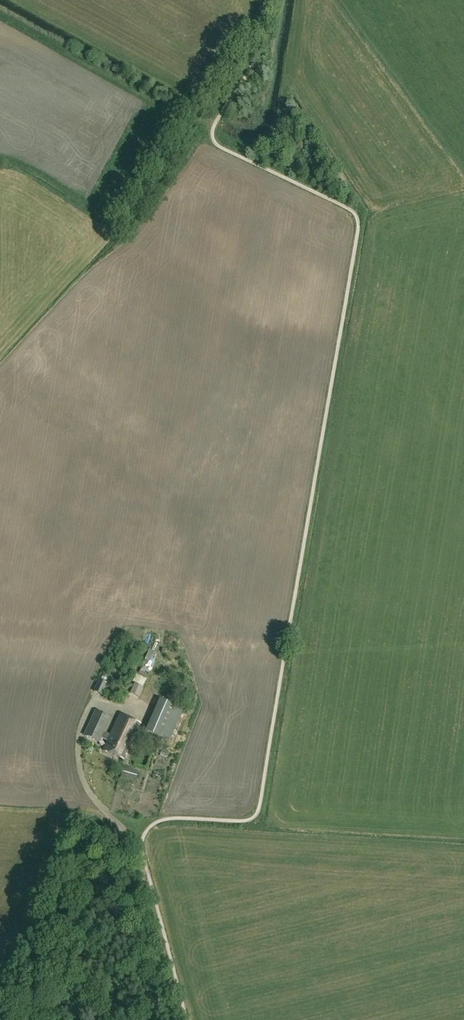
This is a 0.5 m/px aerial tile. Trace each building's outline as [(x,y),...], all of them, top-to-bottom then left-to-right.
[(150,661),(145,671),(151,674),(156,664),(150,661)] [(94,692),(101,695),(107,683),(99,680),(94,692)] [(170,741),(184,710),(160,699),(147,731),(170,741)] [(101,736),(105,738),(107,735),(103,733),(109,718),(96,712),(85,736),(99,742),(101,736)] [(110,736),(107,735),(105,738),(109,739),(104,751),(125,760),(141,724),(120,715),(110,736)] [(122,779),(136,783),(139,770),(125,767),(122,779)]
